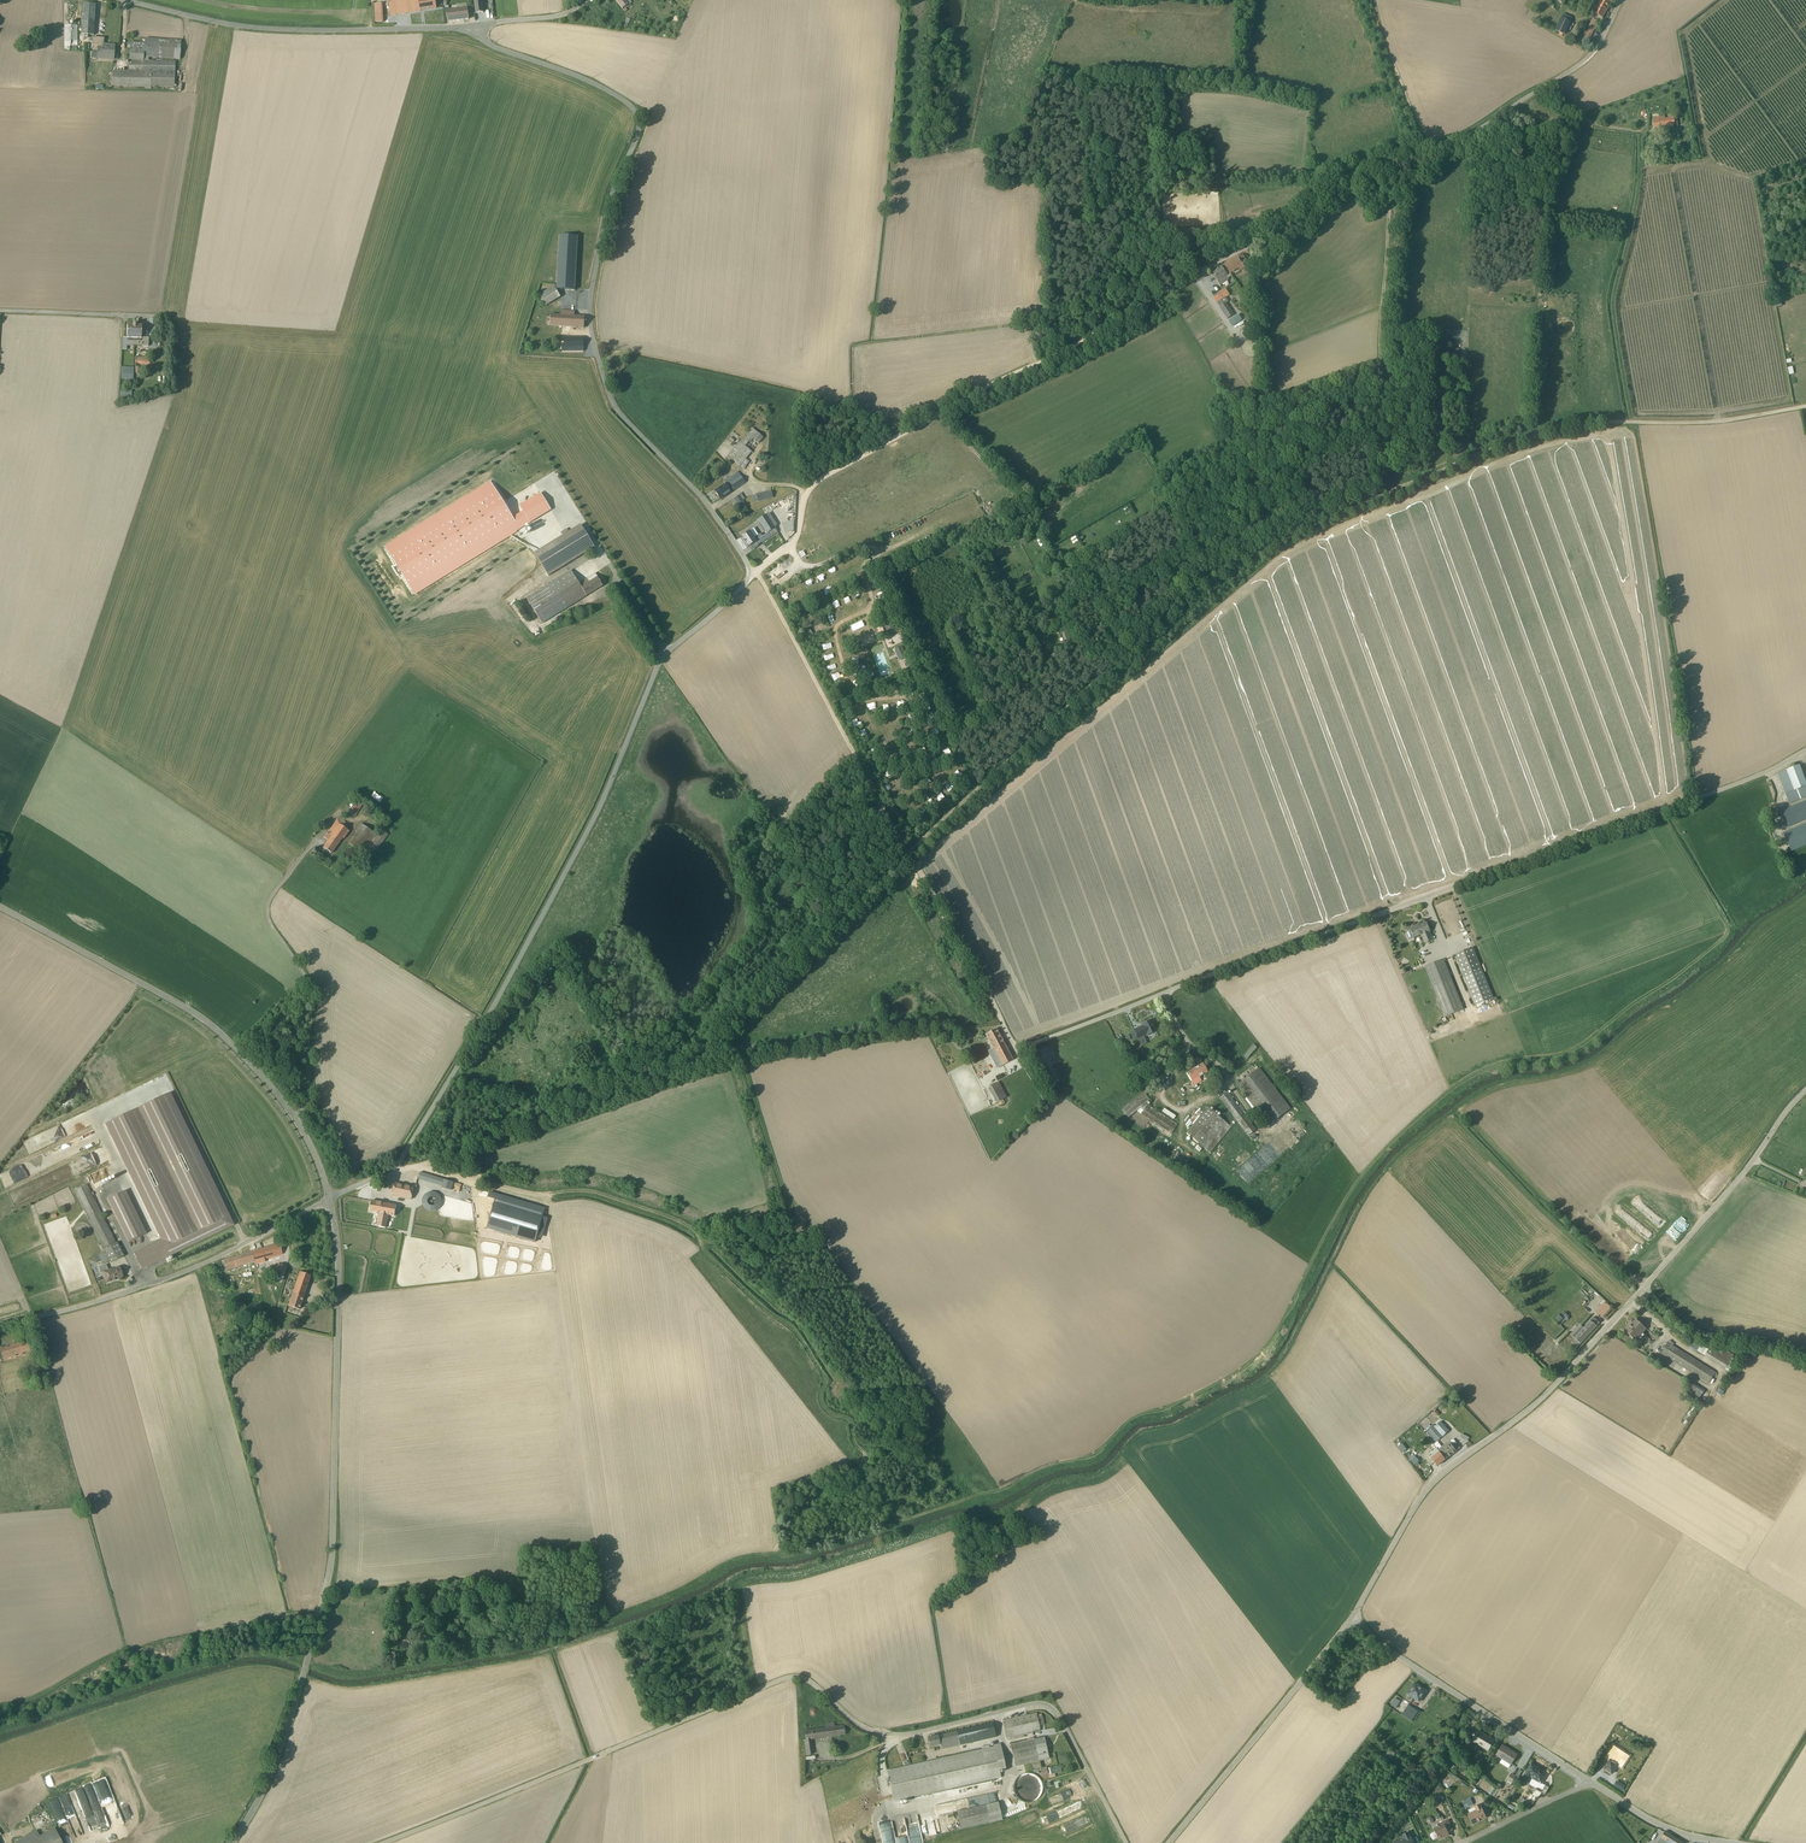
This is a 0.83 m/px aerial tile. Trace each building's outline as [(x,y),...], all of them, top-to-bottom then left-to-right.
[(436,8),(435,0),(387,0),(390,16),(436,8)] [(483,13),(482,3),(484,3),(483,0),(474,0),(475,14),(483,13)] [(622,8),(626,5),(622,0),(618,0),(617,1),(622,8)] [(1532,9),(1539,0),(1535,0),(1529,7),(1532,9)] [(1603,18),(1612,0),(1600,0),(1598,5),(1593,13),(1595,14),(1603,18)] [(446,1),(443,2),(443,6),(445,6),(447,22),(468,19),(466,4),(456,5),(456,9),(448,10),(448,6),(446,6),(446,1)] [(382,4),(382,3),(373,4),(374,23),(383,22),(382,5),(382,4)] [(93,36),(95,5),(83,4),(81,35),(89,36),(88,42),(92,42),(93,36)] [(1560,17),(1554,28),(1561,31),(1567,20),(1560,17)] [(1598,22),(1593,19),(1581,41),(1586,44),(1598,22)] [(1570,40),(1575,32),(1580,24),(1577,22),(1572,30),(1567,38),(1570,40)] [(77,26),(64,26),(64,46),(64,47),(64,50),(69,50),(69,47),(72,47),(72,51),(75,50),(75,47),(77,46),(77,26)] [(129,43),(128,72),(112,71),(111,87),(144,88),(144,90),(151,90),(151,88),(173,88),(175,62),(148,61),(149,58),(179,60),(180,41),(145,38),(144,43),(129,43)] [(102,45),(92,44),(92,51),(97,52),(97,59),(113,61),(115,45),(102,44),(102,45)] [(1665,119),(1665,117),(1653,119),(1655,128),(1675,125),(1674,118),(1665,119)] [(1253,258),(1257,256),(1255,253),(1259,251),(1257,247),(1250,252),(1253,258)] [(1226,265),(1231,273),(1238,268),(1241,271),(1246,268),(1243,264),(1247,261),(1243,254),(1226,265)] [(1231,273),(1226,265),(1222,268),(1222,267),(1214,273),(1219,280),(1218,281),(1221,286),(1229,280),(1228,279),(1232,276),(1230,273),(1231,273)] [(560,297),(554,286),(538,296),(545,306),(560,297)] [(576,300),(576,290),(568,289),(568,299),(576,300)] [(1229,301),(1227,297),(1230,295),(1226,289),(1213,297),(1217,303),(1218,303),(1220,306),(1220,307),(1228,319),(1234,315),(1226,303),(1229,301)] [(584,328),(584,317),(573,316),(574,312),(574,311),(561,311),(560,315),(550,315),(549,326),(584,328)] [(1233,325),(1243,319),(1240,313),(1229,320),(1233,325)] [(122,338),(122,350),(126,350),(126,347),(133,347),(134,345),(134,325),(132,325),(132,326),(127,326),(126,338),(122,338)] [(133,347),(148,347),(148,338),(141,338),(141,326),(137,326),(137,325),(134,325),(133,347)] [(583,351),(583,338),(561,338),(561,352),(583,351)] [(132,381),(133,368),(121,368),(121,380),(132,381)] [(733,461),(739,466),(751,452),(745,446),(752,438),(758,443),(763,438),(752,428),(726,458),(731,462),(733,461)] [(745,483),(737,471),(723,480),(725,484),(714,491),(720,499),(745,483)] [(530,524),(529,523),(522,511),(513,518),(493,487),(490,482),(384,547),(414,595),(530,524)] [(755,494),(758,502),(773,498),(771,490),(755,494)] [(519,506),(522,511),(529,523),(530,524),(550,511),(551,510),(540,493),(519,506)] [(744,499),(741,493),(739,494),(739,495),(731,501),(734,505),(737,503),(740,508),(745,504),(743,500),(744,499)] [(741,537),(748,547),(756,542),(758,545),(778,533),(775,528),(777,525),(769,513),(757,520),(766,534),(763,535),(762,534),(761,534),(760,534),(758,535),(754,528),(749,531),(741,537)] [(793,530),(794,520),(782,524),(784,533),(793,530)] [(595,548),(580,525),(533,554),(548,577),(595,548)] [(542,624),(603,587),(595,574),(578,583),(570,571),(526,598),(542,624)] [(796,593),(803,590),(800,584),(793,587),(796,593)] [(823,589),(826,595),(833,592),(831,586),(823,589)] [(835,608),(840,606),(837,600),(832,602),(835,608)] [(888,634),(897,631),(891,615),(882,618),(888,634)] [(802,641),(813,635),(810,629),(799,635),(802,641)] [(895,647),(899,655),(901,659),(906,656),(904,653),(900,644),(895,647)] [(869,679),(874,675),(870,670),(865,674),(869,679)] [(851,721),(853,727),(859,725),(857,719),(851,721)] [(1799,764),(1786,770),(1787,771),(1778,774),(1789,804),(1805,797),(1805,781),(1799,764)] [(957,770),(952,777),(958,780),(962,774),(957,770)] [(939,801),(945,798),(942,792),(936,795),(939,801)] [(349,813),(355,817),(364,802),(358,798),(349,813)] [(1780,811),(1787,828),(1805,820),(1805,801),(1780,811)] [(327,841),(323,848),(331,854),(342,839),(343,840),(349,832),(342,827),(345,823),(338,818),(327,834),(326,834),(323,838),(327,841)] [(366,865),(388,835),(381,830),(376,835),(361,824),(355,832),(356,833),(348,844),(366,857),(362,863),(366,865),(374,853),(366,865)] [(1784,833),(1791,851),(1805,845),(1805,824),(1784,833)] [(1429,931),(1430,931),(1427,923),(1417,927),(1416,925),(1410,928),(1411,930),(1406,932),(1409,939),(1414,937),(1414,938),(1422,934),(1423,938),(1431,935),(1429,931)] [(1455,954),(1457,960),(1475,1005),(1493,998),(1473,947),(1455,954)] [(1425,966),(1428,972),(1439,1001),(1437,1002),(1439,1007),(1442,1006),(1446,1017),(1464,1010),(1443,959),(1425,966)] [(1147,1036),(1156,1031),(1150,1020),(1142,1024),(1143,1027),(1134,1031),(1138,1039),(1147,1034),(1147,1036)] [(1002,1065),(1013,1060),(996,1029),(986,1034),(993,1048),(1002,1065)] [(1187,1092),(1197,1086),(1196,1084),(1201,1081),(1199,1077),(1208,1072),(1203,1063),(1178,1078),(1187,1092)] [(1260,1066),(1237,1083),(1268,1126),(1290,1109),(1260,1066)] [(998,1082),(989,1087),(997,1102),(1006,1097),(998,1082)] [(1177,1124),(1146,1103),(1150,1100),(1144,1092),(1121,1109),(1128,1118),(1137,1111),(1171,1134),(1177,1124)] [(1219,1098),(1235,1119),(1229,1125),(1207,1107),(1186,1133),(1210,1153),(1236,1121),(1248,1136),(1256,1130),(1228,1092),(1219,1098)] [(170,1093),(105,1125),(160,1239),(133,1253),(141,1269),(232,1225),(170,1093)] [(1175,1119),(1176,1115),(1162,1109),(1161,1112),(1175,1119)] [(86,1114),(23,1140),(29,1154),(41,1149),(42,1153),(83,1136),(84,1138),(94,1133),(86,1114)] [(1266,1133),(1263,1135),(1270,1144),(1272,1142),(1266,1133)] [(1222,1139),(1212,1151),(1218,1155),(1228,1144),(1222,1139)] [(1237,1142),(1232,1147),(1235,1150),(1233,1153),(1236,1156),(1246,1145),(1243,1142),(1240,1145),(1237,1142)] [(451,1191),(453,1183),(420,1173),(418,1179),(442,1186),(441,1188),(451,1191)] [(413,1187),(394,1183),(392,1196),(411,1200),(413,1187)] [(124,1256),(117,1243),(116,1243),(86,1184),(73,1191),(103,1250),(104,1252),(93,1258),(96,1263),(100,1261),(102,1265),(109,1262),(110,1263),(123,1256),(124,1256)] [(1731,1198),(1738,1205),(1751,1191),(1744,1185),(1731,1198)] [(145,1234),(125,1191),(107,1199),(128,1242),(145,1234)] [(430,1212),(436,1211),(440,1207),(441,1202),(440,1196),(435,1193),(429,1192),(424,1195),(422,1200),(422,1205),(425,1210),(430,1212)] [(394,1217),(396,1206),(371,1201),(369,1212),(379,1213),(376,1226),(386,1228),(388,1216),(394,1217)] [(281,1259),(283,1258),(279,1244),(251,1252),(254,1261),(264,1258),(264,1260),(271,1258),(272,1262),(281,1260),(281,1259)] [(243,1264),(254,1261),(251,1252),(224,1260),(227,1270),(243,1266),(243,1264)] [(99,1268),(101,1273),(102,1272),(106,1283),(115,1280),(114,1277),(117,1276),(118,1279),(123,1277),(119,1267),(111,1269),(111,1268),(108,1270),(106,1265),(99,1268)] [(310,1276),(299,1272),(288,1306),(287,1310),(291,1311),(293,1308),(299,1310),(310,1276)] [(255,1276),(244,1280),(246,1287),(257,1283),(255,1276)] [(1605,1302),(1603,1300),(1599,1304),(1601,1306),(1596,1312),(1603,1318),(1612,1309),(1604,1303),(1605,1302)] [(1552,1320),(1559,1327),(1566,1320),(1566,1321),(1568,1319),(1568,1318),(1569,1318),(1564,1313),(1560,1317),(1558,1315),(1552,1320)] [(1577,1347),(1599,1323),(1593,1317),(1590,1321),(1583,1328),(1579,1324),(1569,1334),(1574,1338),(1574,1339),(1571,1342),(1577,1347)] [(1628,1326),(1624,1331),(1636,1341),(1646,1329),(1635,1320),(1629,1327),(1628,1326)] [(35,1342),(32,1343),(31,1340),(0,1349),(3,1360),(15,1356),(15,1355),(20,1354),(21,1355),(22,1354),(22,1353),(33,1350),(33,1347),(37,1346),(35,1342)] [(1673,1344),(1668,1341),(1661,1352),(1660,1351),(1660,1352),(1661,1353),(1660,1354),(1708,1384),(1715,1373),(1672,1346),(1673,1344)] [(1731,1372),(1735,1365),(1734,1364),(1730,1361),(1734,1356),(1725,1350),(1723,1353),(1716,1348),(1715,1348),(1714,1351),(1713,1350),(1713,1351),(1709,1349),(1708,1350),(1701,1345),(1700,1346),(1697,1344),(1696,1345),(1692,1342),(1688,1348),(1689,1348),(1696,1353),(1697,1352),(1725,1370),(1725,1369),(1731,1372)] [(1703,1391),(1691,1383),(1686,1392),(1698,1400),(1703,1391)] [(1688,1415),(1683,1423),(1686,1426),(1688,1423),(1696,1409),(1693,1407),(1690,1412),(1689,1412),(1687,1415),(1688,1415)] [(1437,1442),(1449,1431),(1440,1422),(1434,1427),(1432,1425),(1426,1431),(1432,1438),(1432,1437),(1437,1442)] [(1437,1442),(1433,1445),(1445,1460),(1460,1448),(1454,1440),(1452,1440),(1449,1442),(1448,1442),(1441,1447),(1437,1442)] [(1399,1443),(1396,1445),(1402,1453),(1406,1450),(1402,1444),(1401,1445),(1399,1443)] [(1430,1450),(1428,1452),(1429,1453),(1428,1454),(1437,1466),(1445,1460),(1436,1448),(1431,1452),(1430,1450)] [(1408,1460),(1410,1463),(1413,1466),(1419,1461),(1416,1458),(1414,1456),(1408,1460)] [(1414,1684),(1403,1700),(1410,1704),(1413,1699),(1418,1703),(1426,1691),(1414,1684)] [(1400,1702),(1395,1698),(1390,1706),(1396,1709),(1400,1702)] [(1418,1712),(1408,1705),(1401,1715),(1411,1722),(1418,1712)] [(1002,1721),(1007,1741),(1024,1737),(1027,1736),(1026,1733),(1040,1730),(1039,1726),(1044,1725),(1042,1716),(1037,1717),(1036,1713),(1002,1721)] [(844,1735),(843,1726),(834,1727),(834,1722),(825,1723),(826,1727),(804,1731),(805,1740),(801,1740),(803,1756),(813,1755),(811,1740),(844,1735)] [(942,1750),(995,1738),(991,1723),(928,1738),(930,1748),(940,1745),(942,1750)] [(1494,1741),(1477,1731),(1471,1742),(1487,1751),(1485,1755),(1488,1756),(1490,1753),(1488,1751),(1494,1741)] [(1033,1740),(1033,1738),(1029,1739),(1029,1740),(1010,1744),(1015,1766),(1038,1761),(1033,1740)] [(1048,1759),(1044,1738),(1033,1740),(1038,1761),(1048,1759)] [(1006,1769),(1001,1746),(886,1771),(893,1802),(947,1790),(945,1782),(950,1781),(1006,1769)] [(1517,1755),(1502,1746),(1495,1756),(1501,1760),(1499,1763),(1508,1768),(1510,1765),(1517,1755)] [(1603,1769),(1611,1774),(1625,1753),(1623,1751),(1624,1749),(1619,1746),(1603,1769)] [(1389,1749),(1383,1757),(1390,1761),(1396,1753),(1389,1749)] [(1546,1773),(1531,1764),(1521,1781),(1528,1785),(1535,1789),(1538,1788),(1542,1790),(1541,1792),(1540,1792),(1535,1789),(1531,1795),(1530,1794),(1529,1794),(1525,1801),(1524,1800),(1523,1800),(1521,1804),(1526,1807),(1527,1807),(1529,1803),(1532,1805),(1536,1798),(1538,1799),(1541,1793),(1544,1795),(1548,1788),(1541,1783),(1546,1773)] [(1049,1777),(1055,1776),(1054,1773),(1060,1772),(1059,1765),(1048,1766),(1049,1777)] [(1041,1775),(1047,1773),(1046,1766),(1039,1768),(1041,1775)] [(1511,1774),(1505,1784),(1510,1787),(1512,1783),(1514,1784),(1518,1778),(1522,1772),(1518,1770),(1515,1776),(1511,1774)] [(1090,1789),(1080,1794),(1088,1809),(1098,1804),(1090,1789)] [(1462,1802),(1465,1809),(1473,1805),(1470,1798),(1462,1802)] [(894,1841),(940,1835),(937,1815),(957,1812),(956,1803),(907,1810),(906,1804),(901,1805),(900,1801),(895,1802),(898,1825),(900,1825),(901,1829),(892,1830),(894,1841)] [(998,1803),(957,1812),(961,1830),(1002,1820),(998,1803)] [(1092,1815),(1101,1812),(1099,1805),(1090,1808),(1092,1815)] [(1467,1814),(1473,1824),(1486,1818),(1479,1805),(1474,1807),(1475,1810),(1467,1814)] [(1453,1831),(1448,1820),(1447,1821),(1446,1820),(1443,1822),(1442,1822),(1439,1823),(1440,1826),(1438,1827),(1437,1824),(1432,1827),(1435,1832),(1430,1835),(1433,1840),(1438,1838),(1439,1840),(1447,1836),(1446,1834),(1453,1831)] [(54,1828),(39,1835),(36,1830),(14,1841),(15,1842),(62,1842),(54,1828)] [(1408,1832),(1406,1833),(1401,1836),(1401,1837),(1393,1841),(1394,1842),(1413,1842),(1408,1832)] [(1657,1842),(1683,1842),(1664,1832),(1657,1842)]
